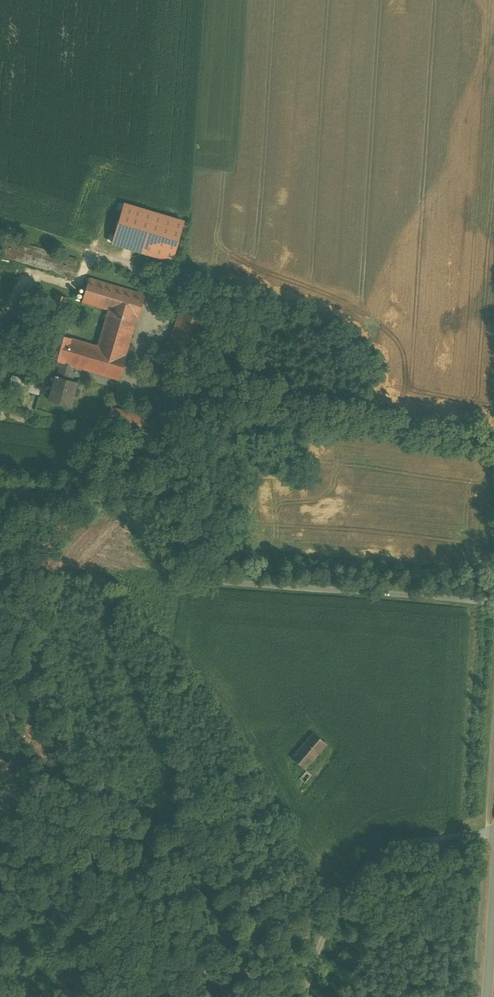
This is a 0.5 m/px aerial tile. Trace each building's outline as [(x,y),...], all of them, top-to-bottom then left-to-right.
[(183,220),(125,203),(114,243),(172,259),(183,220)] [(78,261),(9,239),(4,256),(73,278),(78,261)] [(108,311),(97,346),(56,334),(49,359),(62,363),(73,366),(119,380),(127,355),(126,355),(137,319),(144,299),(90,283),(84,303),(108,311)] [(67,298),(56,295),(52,310),(63,313),(67,298)] [(62,363),(58,378),(56,377),(49,401),(69,407),(76,383),(68,381),(73,366),(62,363)] [(41,385),(12,377),(9,386),(38,395),(41,385)] [(156,426),(110,412),(106,427),(152,440),(156,426)] [(313,733),(291,758),(305,769),(326,744),(313,733)] [(307,771),(300,779),(305,783),(312,775),(307,771)]
